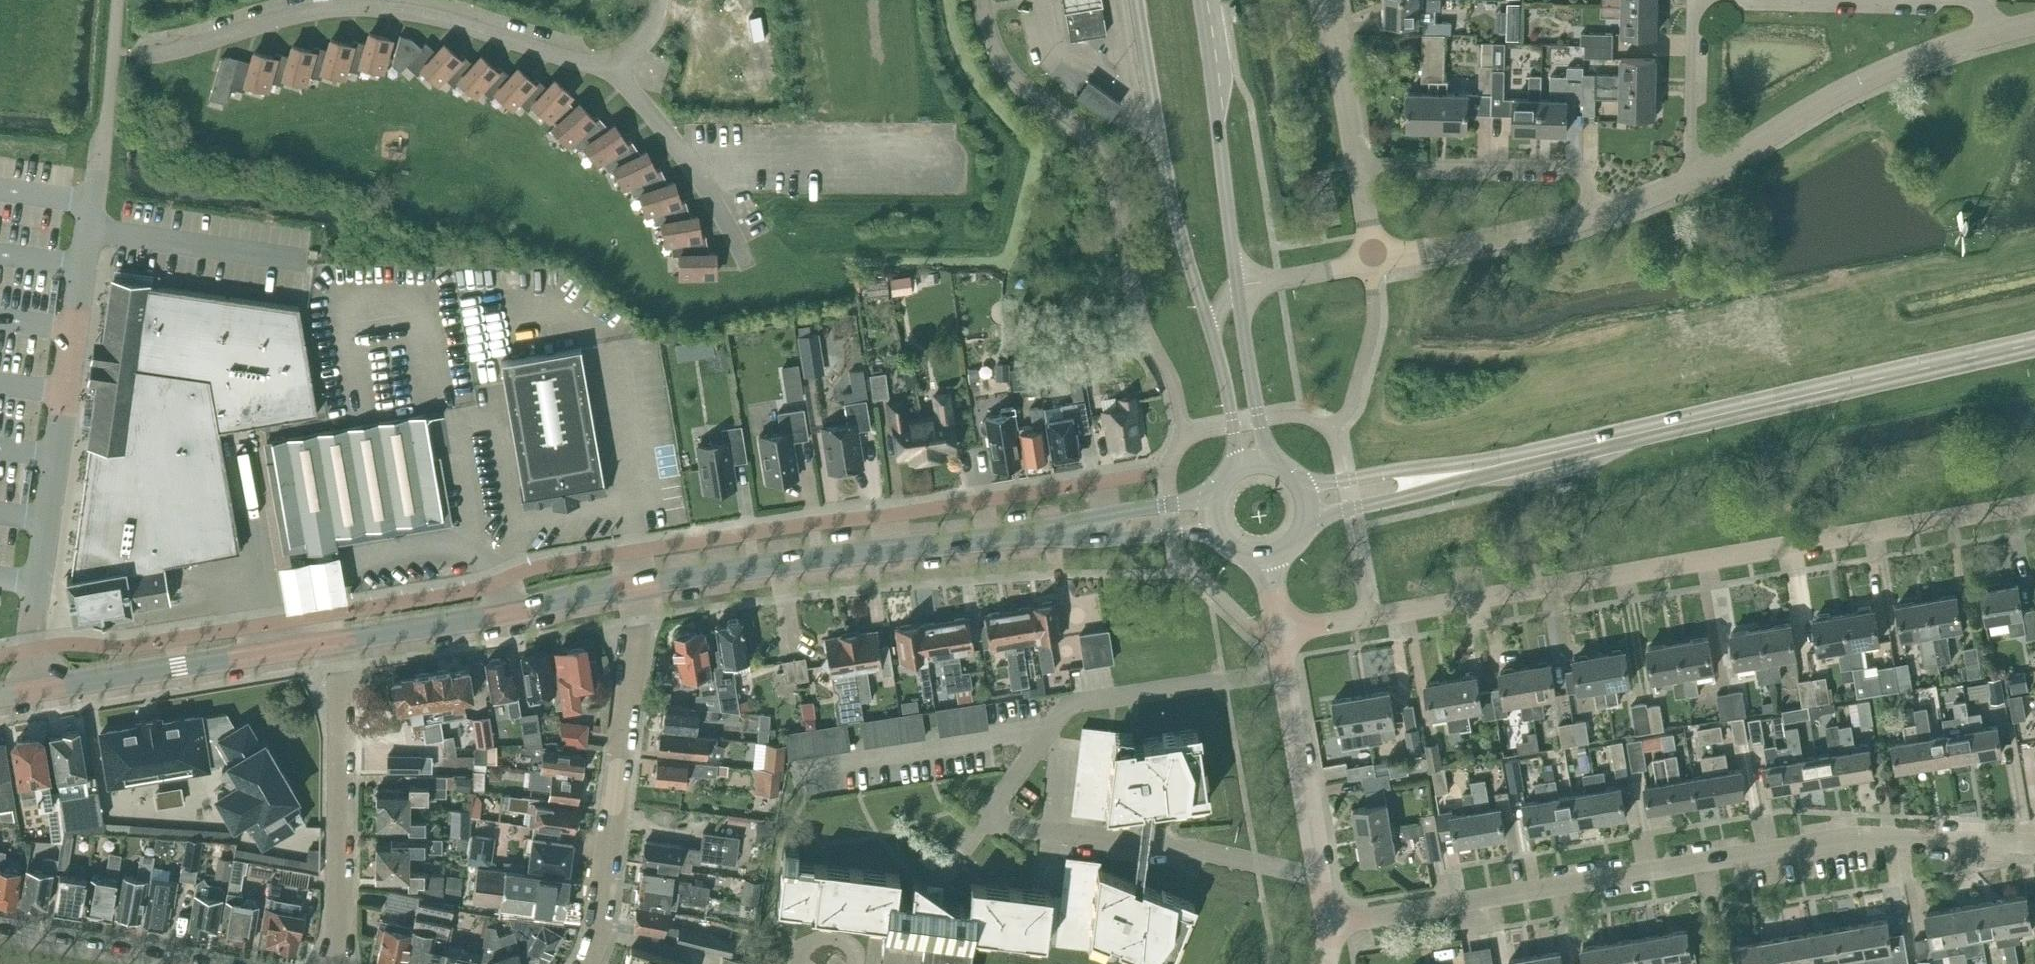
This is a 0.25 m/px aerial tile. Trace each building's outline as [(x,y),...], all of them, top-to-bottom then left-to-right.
[(1065,3),(1066,9),(1071,39),(1106,33),(1101,0),(1085,0),(1065,3)] [(1441,0),(1387,0),(1386,23),(1420,23),(1420,9),(1441,9),(1441,0)] [(1508,3),(1507,39),(1520,39),(1521,3),(1508,3)] [(1623,33),(1657,34),(1658,9),(1658,7),(1602,6),(1602,16),(1623,16),(1623,33)] [(1423,21),(1423,35),(1445,35),(1445,33),(1452,33),(1452,22),(1423,21)] [(370,33),(367,43),(362,64),(382,70),(391,39),(370,33)] [(1581,45),(1585,46),(1614,46),(1614,34),(1581,33),(1581,45)] [(421,47),(412,40),(401,36),(401,35),(392,64),(401,71),(407,64),(406,63),(421,47)] [(1410,91),(1408,128),(1439,129),(1441,81),(1444,81),(1444,79),(1445,35),(1423,35),(1422,79),(1430,80),(1429,91),(1410,91)] [(344,76),(346,68),(352,44),(332,39),(329,49),(324,70),(344,76)] [(360,72),(362,64),(367,43),(353,39),(352,44),(346,68),(360,72)] [(418,74),(424,68),(437,51),(427,41),(422,46),(421,47),(406,63),(407,64),(418,74)] [(442,78),(444,76),(460,57),(445,43),(442,47),(437,51),(424,68),(439,82),(442,78)] [(306,82),(308,74),(313,51),(294,45),(291,55),(286,76),(306,82)] [(322,78),(324,70),(329,49),(315,45),(313,51),(308,74),(322,78)] [(1613,58),(1614,46),(1585,46),(1585,58),(1613,58)] [(268,88),(270,81),(275,57),(255,51),(252,61),(248,83),(268,88)] [(284,85),(286,76),(291,55),(276,51),(275,57),(270,81),(284,85)] [(455,86),(461,80),(474,63),(464,53),(460,57),(444,76),(455,86)] [(476,94),(481,88),(497,69),(482,55),(474,63),(461,80),(476,94)] [(238,59),(230,57),(222,56),(210,98),(227,103),(231,87),(230,86),(238,59)] [(246,91),(248,83),(252,61),(238,57),(238,59),(230,86),(231,87),(246,91)] [(1622,75),(1597,75),(1597,87),(1656,88),(1656,58),(1623,58),(1622,75)] [(492,97),(497,91),(511,75),(500,65),(497,69),(481,88),(492,97)] [(1480,93),(1492,93),(1492,68),(1493,65),(1483,65),(1480,65),(1480,92),(1480,93)] [(1568,103),(1584,103),(1584,87),(1584,74),(1585,65),(1569,65),(1568,75),(1551,74),(1551,92),(1552,92),(1552,98),(1542,98),(1541,98),(1540,131),(1567,132),(1568,103)] [(512,105),(518,100),(534,81),(518,67),(511,75),(497,91),(512,105)] [(1515,131),(1540,131),(1541,98),(1542,98),(1542,74),(1530,74),(1529,98),(1505,97),(1506,69),(1493,68),(1492,114),(1515,114),(1515,131)] [(1655,115),(1656,88),(1597,87),(1597,75),(1584,74),(1584,87),(1584,103),(1584,113),(1596,114),(1596,96),(1622,97),(1621,114),(1655,115)] [(528,110),(534,103),(548,87),(537,77),(534,81),(518,100),(528,110)] [(549,117),(550,117),(567,99),(571,94),(556,79),(548,87),(534,103),(549,117)] [(1089,79),(1076,95),(1109,119),(1121,102),(1089,79)] [(1441,81),(1439,129),(1468,130),(1470,92),(1450,92),(1450,80),(1444,79),(1444,81),(1441,81)] [(551,116),(557,123),(575,108),(567,99),(551,116)] [(568,143),(571,140),(594,118),(580,103),(575,108),(557,123),(553,127),(568,143)] [(586,145),(610,128),(598,114),(594,118),(571,140),(580,149),(586,145)] [(601,160),(627,141),(615,124),(610,128),(586,145),(597,162),(601,160)] [(615,167),(641,153),(631,138),(627,141),(601,160),(608,170),(615,167)] [(628,184),(656,169),(647,150),(641,153),(615,167),(624,185),(628,184)] [(641,193),(669,183),(661,166),(656,169),(628,184),(633,195),(641,193)] [(651,211),(681,200),(674,181),(669,183),(641,193),(647,212),(651,211)] [(662,222),(691,216),(686,199),(681,200),(651,211),(655,223),(662,222)] [(670,242),(701,235),(698,215),(691,216),(662,222),(666,242),(670,242)] [(1977,229),(1978,227),(1978,225),(1978,224),(1977,223),(1976,221),(1975,219),(1973,219),(1970,218),(1968,218),(1964,219),(1962,220),(1961,220),(1960,222),(1958,224),(1958,226),(1958,227),(1958,228),(1959,231),(1960,233),(1963,235),(1966,236),(1969,236),(1972,236),(1975,234),(1976,232),(1977,231),(1977,229)] [(679,254),(709,252),(706,234),(701,235),(670,242),(672,254),(679,254)] [(709,252),(679,254),(680,274),(716,274),(715,252),(709,252)] [(913,292),(911,275),(889,278),(892,295),(913,292)] [(864,289),(862,277),(855,278),(857,290),(864,289)] [(149,285),(149,284),(113,279),(113,281),(107,322),(104,345),(100,367),(92,430),(90,443),(91,443),(83,499),(72,577),(67,578),(74,618),(95,615),(95,618),(112,615),(112,612),(132,608),(132,607),(169,600),(162,564),(240,551),(219,430),(318,413),(300,306),(149,285)] [(814,374),(810,355),(820,353),(817,333),(797,337),(804,376),(814,374)] [(712,337),(703,338),(706,356),(715,354),(712,337)] [(688,340),(676,342),(678,360),(691,358),(688,340)] [(602,470),(601,470),(580,348),(581,348),(581,346),(501,360),(523,484),(522,484),(526,506),(554,501),(555,506),(578,502),(577,497),(606,492),(602,470)] [(1010,379),(1009,362),(995,362),(996,379),(1010,379)] [(782,376),(799,373),(797,363),(780,366),(782,376)] [(1023,367),(1011,369),(1012,378),(1025,377),(1023,367)] [(906,386),(915,385),(912,368),(903,370),(906,386)] [(978,368),(969,368),(969,381),(979,380),(978,368)] [(854,400),(866,398),(868,398),(864,369),(849,371),(854,400)] [(873,399),(889,396),(886,372),(870,374),(873,399)] [(938,415),(921,417),(927,456),(945,453),(945,449),(954,447),(951,421),(953,421),(949,392),(935,394),(938,415)] [(1139,443),(1133,408),(1136,408),(1134,395),(1117,398),(1119,410),(1101,413),(1103,423),(1107,422),(1111,447),(1139,443)] [(830,471),(862,466),(857,429),(871,427),(866,398),(854,400),(845,402),(848,422),(823,426),(830,471)] [(895,430),(899,455),(910,454),(910,459),(927,456),(921,417),(906,419),(903,399),(889,401),(894,430),(895,430)] [(1044,408),(1046,419),(1052,457),(1081,452),(1077,431),(1090,429),(1085,401),(1072,403),(1044,408)] [(1020,463),(1014,428),(1018,427),(1015,405),(1000,407),(1002,415),(985,418),(985,420),(982,420),(980,424),(981,429),(984,432),(988,431),(992,457),(990,458),(992,469),(1008,467),(1008,465),(1020,463)] [(1020,431),(1025,461),(1048,458),(1042,427),(1046,427),(1043,405),(1029,407),(1032,429),(1020,431)] [(760,435),(767,481),(798,477),(793,441),(809,438),(804,408),(778,412),(782,432),(760,435)] [(426,414),(271,441),(289,543),(306,540),(307,549),(308,553),(338,547),(338,544),(336,535),(443,516),(433,457),(426,414)] [(699,445),(706,491),(735,486),(732,463),(747,460),(742,425),(722,428),(724,441),(699,445)] [(349,590),(341,544),(279,555),(288,601),(349,590)] [(2019,583),(1988,589),(1984,589),(1989,620),(2009,616),(2012,634),(2027,631),(2028,638),(2034,637),(2034,608),(2024,610),(2019,583)] [(1948,630),(1964,627),(1958,593),(1927,599),(1938,663),(1952,660),(1948,630)] [(1930,673),(1940,671),(1938,663),(1927,599),(1898,604),(1904,637),(1920,635),(1925,665),(1928,665),(1930,673)] [(1038,639),(1039,646),(1043,671),(1055,669),(1050,637),(1062,635),(1057,601),(1054,602),(1052,600),(1043,601),(1042,603),(1040,604),(1032,605),(1038,639)] [(1030,685),(1028,672),(1026,661),(1023,641),(1038,639),(1032,605),(1020,607),(1019,609),(1010,611),(1018,663),(1022,687),(1030,685)] [(1844,613),(1853,667),(1858,695),(1887,690),(1887,691),(1900,689),(1896,664),(1879,667),(1880,673),(1866,675),(1864,665),(1861,644),(1881,641),(1875,608),(1872,608),(1872,605),(1857,607),(1858,611),(1844,613)] [(1006,644),(1010,664),(1013,688),(1022,687),(1018,663),(1010,611),(1000,613),(999,611),(989,612),(988,614),(986,615),(987,623),(980,624),(983,648),(990,647),(1006,644)] [(1853,667),(1844,613),(1831,615),(1830,612),(1817,614),(1818,617),(1815,618),(1821,651),(1843,647),(1844,654),(1839,654),(1841,669),(1853,667)] [(720,698),(722,709),(740,711),(737,695),(738,695),(735,681),(736,680),(733,661),(749,659),(743,620),(742,615),(726,618),(727,623),(716,625),(720,647),(716,647),(719,663),(716,664),(716,669),(715,669),(720,698)] [(969,671),(962,671),(959,652),(974,649),(975,661),(982,660),(977,628),(971,629),(970,617),(966,618),(965,616),(956,617),(954,620),(945,621),(956,687),(962,686),(962,683),(971,681),(969,671)] [(934,621),(921,623),(928,657),(942,655),(945,674),(947,686),(954,684),(955,687),(956,687),(945,621),(936,623),(934,621)] [(1791,622),(1762,627),(1770,680),(1781,678),(1779,664),(1781,664),(1780,658),(1797,655),(1791,622)] [(934,695),(930,677),(928,657),(921,623),(912,625),(910,623),(902,625),(900,627),(897,627),(903,661),(918,658),(922,678),(925,697),(934,695)] [(1758,682),(1770,680),(1762,627),(1732,632),(1738,665),(1759,661),(1760,667),(1756,668),(1758,682)] [(1114,661),(1108,628),(1078,633),(1084,665),(1114,661)] [(698,696),(696,708),(712,709),(722,710),(722,709),(720,698),(715,669),(711,669),(704,630),(693,632),(693,631),(688,629),(679,630),(677,635),(674,635),(682,684),(700,681),(699,696),(698,696)] [(860,631),(851,633),(861,700),(872,699),(867,668),(881,665),(882,674),(893,672),(890,653),(895,652),(894,645),(889,646),(889,644),(879,645),(877,632),(874,632),(872,631),(861,632),(860,631)] [(861,700),(851,633),(841,634),(841,635),(829,637),(828,640),(825,640),(828,655),(821,664),(830,671),(833,688),(837,691),(839,695),(834,701),(838,723),(864,718),(861,700)] [(1708,636),(1678,641),(1687,695),(1698,693),(1696,678),(1692,679),(1690,673),(1713,669),(1708,636)] [(1676,697),(1687,695),(1678,641),(1649,646),(1654,679),(1677,676),(1678,681),(1673,682),(1676,697)] [(560,669),(551,671),(554,693),(556,702),(557,708),(562,707),(562,709),(582,707),(580,688),(594,686),(593,678),(600,677),(598,658),(588,660),(585,646),(567,649),(556,651),(557,653),(560,669)] [(1969,677),(1982,675),(1977,646),(1964,648),(1969,677)] [(1624,650),(1600,654),(1608,703),(1618,702),(1615,684),(1630,681),(1624,650)] [(528,697),(554,693),(551,671),(548,652),(521,656),(528,697)] [(1598,705),(1608,703),(1600,654),(1575,659),(1580,690),(1595,687),(1598,705)] [(794,660),(798,679),(808,678),(805,658),(794,659),(794,660)] [(506,669),(505,659),(485,662),(491,699),(507,696),(510,716),(520,715),(512,668),(506,669)] [(794,660),(794,659),(784,661),(786,681),(798,679),(794,660)] [(1552,662),(1526,667),(1535,716),(1546,714),(1543,696),(1558,694),(1552,662)] [(1909,662),(1896,664),(1900,689),(1900,690),(1913,687),(1909,662)] [(1967,677),(1966,665),(1959,666),(1960,677),(1967,677)] [(1526,667),(1501,671),(1504,687),(1492,689),(1497,717),(1509,714),(1507,703),(1522,701),(1524,711),(1525,718),(1535,716),(1526,667)] [(450,668),(433,671),(441,721),(442,721),(466,717),(464,699),(474,698),(469,669),(450,672),(450,668)] [(2025,670),(2009,673),(2012,693),(2029,690),(2025,670)] [(397,699),(390,700),(392,710),(405,708),(407,719),(412,718),(413,725),(422,723),(423,727),(418,728),(422,754),(447,754),(441,721),(433,671),(415,673),(416,677),(394,681),(397,699)] [(1478,675),(1452,679),(1462,729),(1472,727),(1469,709),(1483,707),(1485,719),(1497,717),(1492,689),(1480,691),(1478,675)] [(1818,703),(1831,701),(1826,676),(1813,678),(1818,703)] [(1988,679),(1992,703),(2006,701),(2002,677),(1988,679)] [(1803,706),(1816,704),(1816,703),(1812,678),(1798,680),(1803,706)] [(1461,729),(1462,729),(1452,679),(1427,683),(1433,715),(1448,713),(1451,731),(1453,743),(1463,741),(1461,729)] [(1743,689),(1729,692),(1734,717),(1747,715),(1743,689)] [(1392,690),(1363,694),(1371,743),(1385,741),(1384,738),(1382,724),(1395,722),(1397,722),(1392,690)] [(1734,717),(1729,692),(1717,694),(1721,719),(1734,717)] [(2010,696),(2014,721),(2027,718),(2023,693),(2010,696)] [(1336,702),(1332,702),(1334,713),(1338,712),(1341,731),(1340,731),(1342,745),(1357,743),(1358,745),(1371,743),(1363,694),(1335,699),(1336,702)] [(1862,725),(1874,723),(1870,699),(1858,701),(1862,725)] [(1946,734),(1950,760),(1977,756),(1970,715),(1967,699),(1954,701),(1957,717),(1960,731),(1946,734)] [(988,727),(984,702),(936,709),(940,734),(988,727)] [(1632,705),(1636,733),(1651,731),(1646,703),(1632,705)] [(1646,703),(1651,731),(1665,729),(1661,703),(1647,706),(1647,703),(1646,703)] [(698,718),(710,720),(712,709),(696,708),(665,704),(662,728),(696,732),(698,718)] [(1824,711),(1822,704),(1809,706),(1811,720),(1824,711)] [(1893,743),(1897,769),(1924,765),(1915,708),(1914,708),(1914,705),(1902,707),(1906,725),(1904,726),(1907,741),(1893,743)] [(1798,707),(1800,721),(1811,719),(1809,706),(1798,707)] [(1932,736),(1930,721),(1928,706),(1915,708),(1924,765),(1950,760),(1946,734),(1932,736)] [(520,714),(525,745),(542,745),(537,714),(536,711),(520,714)] [(925,737),(921,712),(861,721),(865,745),(925,737)] [(1970,715),(1977,756),(2002,751),(1998,725),(1984,727),(1982,713),(1970,715)] [(292,798),(297,795),(265,741),(260,743),(247,721),(235,729),(226,714),(201,718),(200,715),(161,722),(160,715),(140,719),(140,720),(141,726),(101,732),(110,783),(208,767),(208,764),(222,761),(224,765),(223,766),(234,785),(218,794),(236,823),(247,815),(264,844),(305,819),(292,798)] [(1783,714),(1773,716),(1775,727),(1785,725),(1783,716),(1783,714)] [(490,715),(473,717),(477,745),(494,744),(490,715)] [(1784,716),(1796,786),(1822,782),(1818,755),(1803,757),(1798,725),(1796,725),(1787,715),(1784,716)] [(1773,716),(1762,718),(1761,717),(1749,719),(1753,743),(1766,741),(1764,729),(1775,727),(1773,716)] [(1765,764),(1770,790),(1796,786),(1784,716),(1783,716),(1785,725),(1788,744),(1778,746),(1778,743),(1764,746),(1768,763),(1765,764)] [(804,718),(806,728),(817,727),(815,717),(804,718)] [(1732,719),(1736,743),(1748,741),(1744,717),(1732,719)] [(1839,723),(1848,777),(1874,773),(1869,742),(1855,745),(1852,724),(1850,724),(1849,717),(1838,719),(1839,723)] [(1587,719),(1574,721),(1578,744),(1590,741),(1587,719)] [(563,743),(574,744),(587,745),(589,723),(588,723),(560,720),(563,743)] [(1559,724),(1562,746),(1552,748),(1552,749),(1565,746),(1578,744),(1574,721),(1559,724)] [(850,748),(846,723),(786,733),(790,757),(850,748)] [(1818,755),(1822,782),(1848,777),(1839,723),(1827,725),(1831,753),(1818,755)] [(1710,726),(1712,741),(1724,739),(1722,724),(1710,726)] [(1207,798),(1210,798),(1208,787),(1206,787),(1198,739),(1201,738),(1200,727),(1162,733),(1163,735),(1142,738),(1143,742),(1134,743),(1132,732),(1083,726),(1072,812),(1105,816),(1106,810),(1172,803),(1173,806),(1207,798)] [(1700,743),(1712,741),(1710,726),(1698,728),(1700,743)] [(1406,730),(1410,755),(1423,752),(1418,728),(1406,730)] [(66,826),(66,831),(105,832),(106,831),(105,823),(97,772),(88,774),(81,729),(65,731),(65,733),(52,735),(61,789),(67,826),(66,826)] [(658,748),(659,748),(659,752),(715,758),(718,757),(720,756),(722,755),(723,753),(724,751),(725,745),(717,743),(717,739),(661,732),(661,736),(660,736),(657,738),(656,746),(658,748)] [(768,742),(768,732),(758,732),(758,741),(768,742)] [(1664,749),(1677,747),(1674,732),(1662,734),(1664,749)] [(66,831),(66,826),(67,826),(61,789),(52,791),(43,739),(35,741),(30,737),(18,739),(14,745),(22,789),(28,794),(39,793),(41,804),(50,803),(51,807),(48,807),(52,840),(61,841),(62,833),(63,831),(66,831)] [(1643,738),(1628,741),(1633,770),(1648,767),(1643,738)] [(1623,740),(1611,743),(1615,767),(1628,764),(1623,740)] [(17,806),(6,741),(0,742),(0,809),(17,806)] [(1430,769),(1433,769),(1445,767),(1445,766),(1444,767),(1438,741),(1425,743),(1430,769)] [(766,742),(766,747),(764,767),(784,769),(786,744),(766,742)] [(529,767),(529,769),(553,771),(582,774),(584,755),(546,750),(547,745),(542,745),(525,745),(521,746),(520,753),(530,754),(529,767)] [(486,747),(474,747),(474,761),(486,763),(486,747)] [(1579,755),(1587,754),(1586,747),(1578,748),(1579,755)] [(1714,755),(1722,799),(1746,795),(1741,768),(1728,770),(1726,753),(1714,755)] [(421,755),(389,755),(389,771),(421,771),(421,755)] [(1678,755),(1666,757),(1674,807),(1699,803),(1694,776),(1681,779),(1678,755)] [(1694,776),(1699,803),(1722,799),(1714,755),(1702,757),(1705,774),(1694,776)] [(1645,785),(1650,811),(1674,807),(1666,757),(1654,759),(1658,782),(1645,785)] [(687,772),(707,774),(717,775),(717,774),(728,775),(729,765),(658,758),(656,769),(654,771),(653,776),(655,779),(654,782),(685,785),(687,772)] [(1520,758),(1508,760),(1512,788),(1524,786),(1520,758)] [(1407,759),(1390,762),(1392,774),(1410,771),(1407,759)] [(486,771),(486,763),(474,761),(474,790),(485,790),(485,771),(486,771)] [(1360,764),(1347,766),(1349,778),(1363,776),(1377,774),(1375,763),(1375,761),(1360,764)] [(1445,767),(1433,769),(1437,793),(1449,791),(1445,767)] [(756,768),(755,791),(779,793),(780,785),(783,785),(784,770),(756,768)] [(578,803),(581,779),(552,775),(553,771),(529,769),(529,770),(526,770),(524,785),(528,785),(528,786),(551,788),(550,799),(578,803)] [(1556,778),(1554,769),(1544,771),(1546,780),(1556,778)] [(1595,773),(1603,819),(1626,815),(1621,785),(1607,788),(1604,771),(1595,773)] [(1377,774),(1363,776),(1366,790),(1367,790),(1370,805),(1354,808),(1359,833),(1392,828),(1388,802),(1385,787),(1391,786),(1389,772),(1377,774)] [(377,809),(410,809),(410,798),(428,799),(428,795),(446,795),(447,773),(419,773),(419,784),(409,784),(409,787),(403,787),(403,789),(377,788),(377,809)] [(1573,794),(1578,823),(1603,819),(1595,773),(1584,774),(1587,791),(1573,794)] [(456,776),(456,789),(470,790),(471,776),(456,776)] [(1474,793),(1473,793),(1481,840),(1506,835),(1503,820),(1513,818),(1508,790),(1496,793),(1498,807),(1488,808),(1487,805),(1489,805),(1490,803),(1486,779),(1471,781),(1474,793)] [(1546,781),(1554,827),(1578,823),(1573,794),(1559,796),(1556,779),(1546,781)] [(1524,802),(1529,831),(1554,827),(1546,781),(1536,783),(1539,799),(1524,802)] [(1445,836),(1456,834),(1458,844),(1481,840),(1473,793),(1464,795),(1466,812),(1454,814),(1453,809),(1441,811),(1442,817),(1445,836)] [(524,810),(526,811),(524,823),(574,829),(575,829),(575,827),(578,825),(579,816),(577,812),(578,806),(538,801),(539,798),(510,794),(508,808),(524,810)] [(474,797),(472,816),(480,817),(482,798),(474,797)] [(450,835),(458,835),(464,835),(470,836),(470,833),(470,809),(451,808),(450,835)] [(410,818),(410,809),(377,809),(377,828),(403,828),(403,830),(408,830),(408,831),(436,832),(436,822),(428,822),(428,818),(410,818)] [(1392,828),(1359,833),(1363,860),(1365,860),(1366,864),(1368,865),(1379,864),(1380,861),(1380,857),(1397,854),(1394,839),(1425,833),(1429,860),(1444,858),(1436,813),(1422,815),(1423,823),(1392,828)] [(758,821),(756,838),(771,840),(774,823),(758,821)] [(105,823),(106,831),(187,837),(203,839),(203,838),(237,840),(239,831),(105,823)] [(573,841),(572,841),(574,829),(524,823),(524,824),(534,825),(532,835),(528,865),(570,871),(573,841)] [(643,863),(691,870),(692,861),(700,861),(701,858),(736,863),(739,836),(703,831),(701,847),(646,840),(643,863)] [(62,842),(58,867),(68,869),(74,835),(64,833),(62,842)] [(471,834),(467,863),(478,865),(481,865),(493,866),(497,837),(485,836),(471,834)] [(468,840),(468,836),(464,835),(458,835),(456,852),(467,853),(468,840)] [(203,839),(187,837),(186,845),(183,866),(198,868),(203,839)] [(377,841),(377,861),(410,861),(410,851),(442,851),(443,837),(409,837),(409,839),(403,839),(403,841),(377,841)] [(168,848),(168,840),(157,839),(155,851),(163,852),(168,848)] [(55,873),(56,867),(58,867),(62,842),(61,842),(60,852),(59,859),(58,859),(43,857),(41,871),(26,869),(21,903),(38,906),(39,904),(47,905),(52,873),(55,873)] [(233,858),(244,860),(245,858),(320,872),(320,847),(309,847),(306,859),(236,847),(234,856),(233,856),(233,858)] [(1194,902),(1162,889),(1161,891),(1099,867),(1100,861),(1067,857),(1062,893),(971,882),(968,905),(954,903),(914,876),(900,873),(797,861),(798,849),(785,847),(778,909),(885,922),(884,934),(881,963),(969,963),(972,945),(974,933),(1106,949),(1110,939),(1118,942),(1117,945),(1136,953),(1135,955),(1156,963),(1172,963),(1174,959),(1172,958),(1190,913),(1192,913),(1196,903),(1194,903),(1194,902)] [(1,900),(16,902),(20,872),(17,871),(16,869),(9,868),(7,869),(4,869),(6,851),(0,850),(0,899),(1,900)] [(88,910),(89,914),(99,915),(102,913),(111,914),(121,853),(110,851),(105,877),(91,875),(86,910),(88,910)] [(141,853),(140,860),(138,867),(136,877),(123,875),(116,915),(125,916),(126,920),(135,921),(137,919),(140,919),(146,879),(150,879),(153,863),(155,855),(141,853)] [(233,858),(233,859),(218,857),(215,877),(230,880),(233,858)] [(233,858),(230,880),(228,890),(227,893),(220,935),(235,937),(235,938),(252,941),(258,904),(243,901),(243,892),(240,891),(244,872),(242,871),(244,860),(233,858)] [(249,873),(261,876),(263,864),(251,861),(249,873)] [(410,861),(377,861),(376,881),(403,881),(403,882),(408,882),(408,885),(424,885),(424,896),(444,896),(445,872),(427,872),(427,871),(410,871),(410,861)] [(564,912),(569,876),(493,866),(481,865),(478,865),(473,900),(564,912)] [(690,891),(708,895),(710,884),(691,881),(691,880),(687,879),(673,878),(674,871),(643,867),(641,884),(690,891)] [(60,874),(54,908),(81,913),(87,878),(60,874)] [(461,899),(463,877),(447,875),(445,897),(461,899)] [(192,927),(192,931),(204,933),(205,930),(208,930),(208,927),(218,929),(224,893),(224,889),(222,884),(218,883),(208,881),(204,876),(197,881),(195,893),(189,927),(192,927)] [(144,922),(167,926),(175,882),(151,878),(144,922)] [(745,879),(742,902),(758,904),(762,882),(745,879)] [(271,884),(269,895),(280,897),(282,883),(275,882),(271,884)] [(640,884),(638,901),(670,906),(671,896),(684,899),(684,901),(706,905),(707,903),(720,905),(722,897),(708,895),(690,891),(641,884),(640,884)] [(419,896),(390,889),(386,907),(406,911),(404,923),(386,920),(380,918),(376,938),(382,939),(378,961),(379,961),(380,963),(405,963),(419,896)] [(279,941),(278,946),(297,949),(303,913),(299,913),(301,901),(268,895),(262,930),(269,931),(267,939),(279,941)] [(2008,959),(2018,957),(2015,942),(2021,941),(2019,929),(2032,927),(2032,925),(2034,924),(2034,903),(2029,904),(2027,895),(2002,899),(2010,943),(2005,944),(2008,959)] [(442,900),(419,896),(405,963),(479,963),(480,959),(481,953),(450,946),(454,924),(450,923),(454,903),(442,900)] [(1981,923),(1982,935),(1983,935),(1996,933),(1998,945),(2005,944),(2010,943),(2002,899),(1978,903),(1981,923)] [(1978,903),(1953,907),(1960,952),(1966,951),(1966,956),(1986,952),(1983,935),(1982,935),(1981,923),(1978,903)] [(662,939),(703,948),(731,955),(735,939),(665,924),(668,911),(638,905),(635,929),(663,934),(662,939)] [(1953,907),(1927,912),(1935,956),(1949,953),(1951,963),(1968,963),(1966,956),(1966,951),(1960,952),(1953,907)] [(539,963),(543,963),(549,955),(550,955),(555,947),(554,946),(562,933),(544,922),(510,917),(516,933),(529,940),(524,949),(528,957),(539,963)] [(1889,919),(1863,923),(1870,963),(1882,963),(1881,956),(1892,954),(1890,948),(1894,947),(1889,919)] [(1842,956),(1842,957),(1844,963),(1870,963),(1863,923),(1837,927),(1842,956)] [(481,953),(480,959),(491,962),(490,963),(526,963),(514,931),(500,935),(497,926),(487,924),(481,953)] [(1837,927),(1812,931),(1818,963),(1830,963),(1829,959),(1842,957),(1842,956),(1837,927)] [(1662,933),(1667,963),(1679,963),(1678,958),(1692,956),(1688,929),(1662,933)] [(756,932),(747,930),(746,938),(754,940),(756,932)] [(1805,963),(1818,963),(1812,931),(1787,936),(1792,963),(1798,963),(1805,963)] [(1662,933),(1636,938),(1640,963),(1644,963),(1653,963),(1667,963),(1662,933)] [(1762,940),(1766,963),(1792,963),(1787,936),(1762,940)] [(1610,943),(1613,963),(1640,963),(1636,938),(1610,943)] [(1762,940),(1735,945),(1739,963),(1766,963),(1762,940)] [(1610,943),(1583,947),(1586,963),(1613,963),(1610,943)] [(1478,948),(1480,963),(1494,963),(1491,946),(1478,948)] [(632,947),(626,963),(689,963),(632,947)] [(1478,948),(1465,950),(1467,963),(1480,963),(1478,948)] [(1536,955),(1537,963),(1564,963),(1561,951),(1536,955)] [(723,955),(721,963),(751,963),(723,955)] [(1536,955),(1510,959),(1511,963),(1537,963),(1536,955)]
